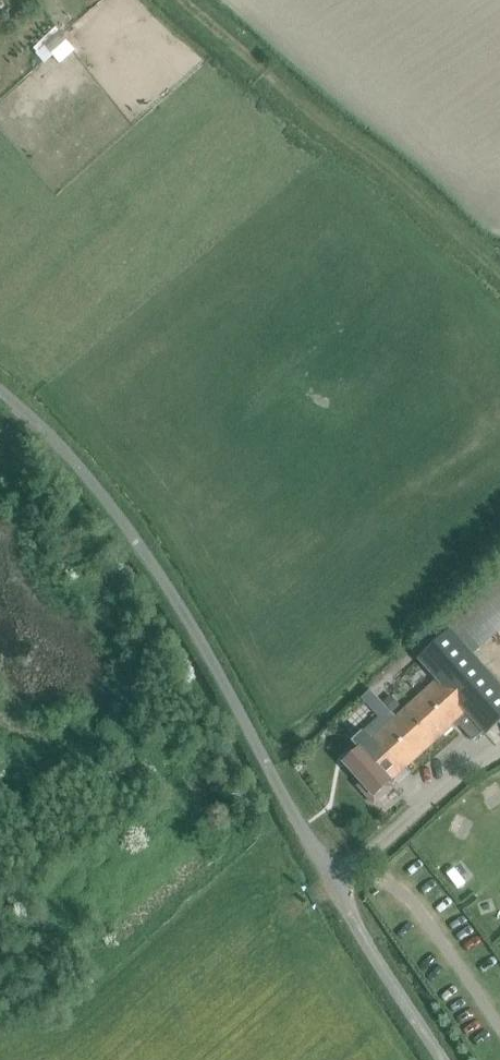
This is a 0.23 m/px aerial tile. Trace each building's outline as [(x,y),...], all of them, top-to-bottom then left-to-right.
[(62,60),(76,45),(54,23),(32,46),(45,59),(53,51),(62,60)] [(486,733),(499,720),(499,687),(491,677),(485,682),(444,636),(418,660),(436,681),(360,749),(344,763),(374,796),(390,782),(389,782),(456,722),(472,741),(482,732),(485,734),(486,733)] [(374,689),(396,712),(404,704),(381,682),(374,689)] [(499,803),(499,784),(499,781),(481,791),(491,808),(499,803)] [(468,840),(476,821),(457,813),(449,832),(468,840)] [(460,888),(477,875),(465,858),(447,871),(460,888)]
